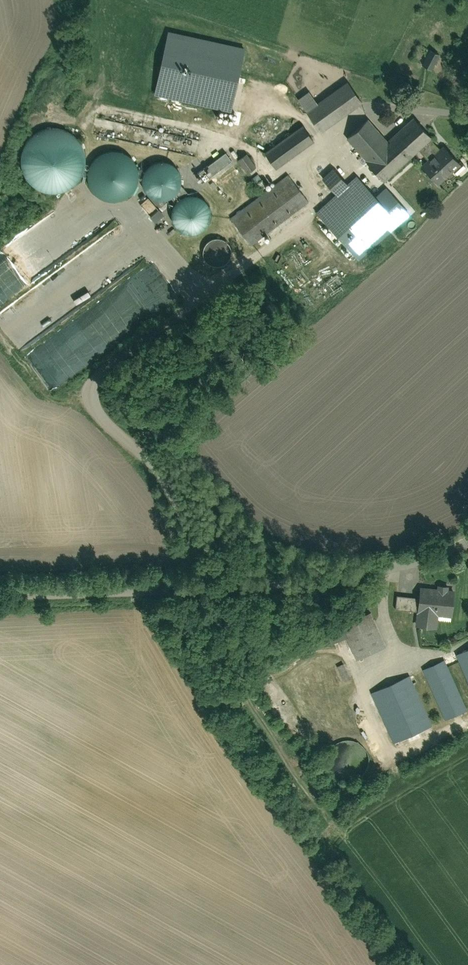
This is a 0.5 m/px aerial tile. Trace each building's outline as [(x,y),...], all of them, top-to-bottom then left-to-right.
[(236,111),(250,47),(172,30),(158,94),(236,111)] [(441,53),(430,49),(424,64),(435,68),(441,53)] [(302,99),(323,130),(366,100),(352,81),(321,102),(313,91),(302,99)] [(318,84),(312,89),(321,99),(327,94),(318,84)] [(371,159),(393,140),(373,118),(352,137),(371,159)] [(371,159),(369,161),(388,181),(436,138),(418,118),(393,140),(371,159)] [(307,125),(269,151),(280,167),(318,140),(307,125)] [(61,188),(60,129),(31,129),(32,188),(61,188)] [(60,130),(62,186),(85,186),(84,129),(60,130)] [(449,146),(425,167),(442,186),(466,165),(449,146)] [(140,154),(100,150),(96,195),(136,199),(140,154)] [(229,151),(199,172),(206,182),(236,162),(229,151)] [(250,153),(242,159),(251,172),(259,166),(250,153)] [(160,159),(149,192),(175,201),(187,168),(160,159)] [(337,167),(325,179),(341,195),(353,184),(337,167)] [(291,176),(234,218),(253,244),(310,202),(291,176)] [(406,202),(383,221),(391,230),(427,201),(419,191),(406,202)] [(208,233),(214,199),(183,194),(177,228),(208,233)] [(151,215),(157,208),(147,199),(141,206),(151,215)] [(152,216),(157,222),(166,215),(160,209),(152,216)] [(375,211),(344,237),(360,256),(391,230),(383,221),(375,211)] [(229,240),(213,239),(212,263),(228,264),(229,240)] [(53,383),(66,383),(65,347),(35,347),(36,378),(53,378),(53,383)] [(454,618),(455,588),(425,587),(425,595),(404,594),(404,610),(418,611),(418,628),(438,629),(438,618),(454,618)] [(374,605),(347,616),(363,656),(391,644),(374,605)] [(460,654),(467,671),(467,650),(460,654)] [(427,668),(448,718),(467,710),(467,708),(448,659),(427,668)] [(414,676),(375,692),(395,741),(435,725),(414,676)]
